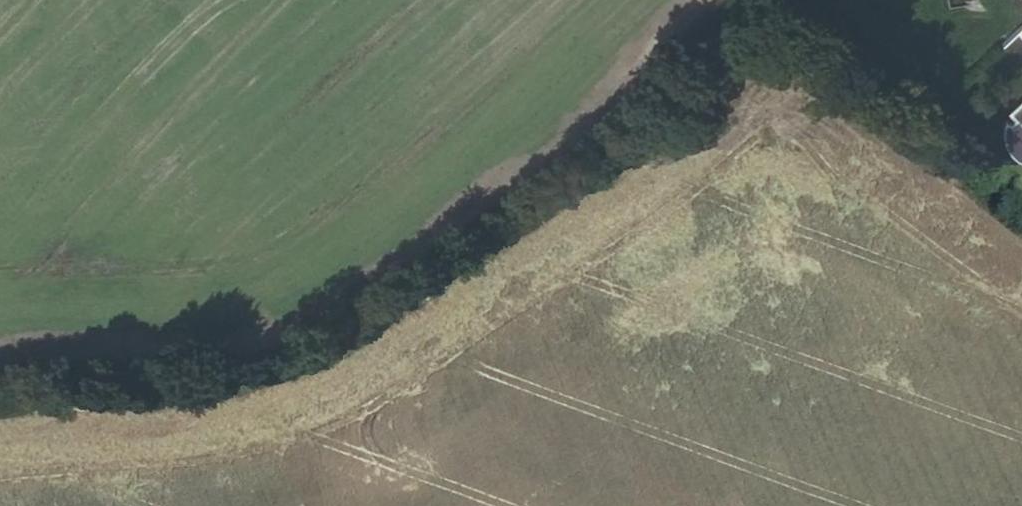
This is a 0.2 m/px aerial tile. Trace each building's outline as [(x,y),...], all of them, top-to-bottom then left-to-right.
[(1015,119),(1013,120),(1012,121),(1010,123),(1009,124),(1007,126),(1006,128),(1005,129),(1004,131),(1003,133),(1003,135),(1003,137),(1002,139),(1002,142),(1003,144),(1003,146),(1003,148),(1004,150),(1005,152),(1006,154),(1007,155),(1009,157),(1010,158),(1012,160),(1014,161),(1015,162),(1017,163),(1019,164),(1021,164),(1021,101),(1009,113),(1015,119)]
